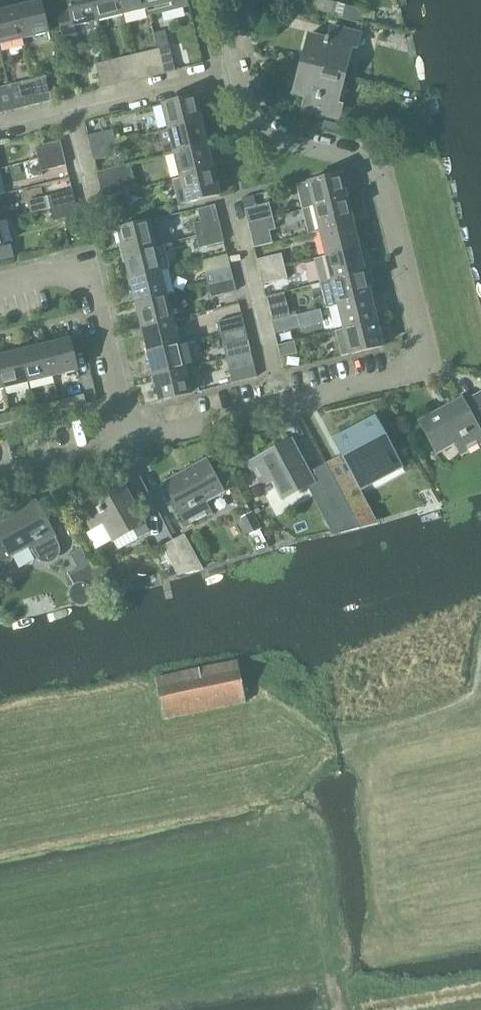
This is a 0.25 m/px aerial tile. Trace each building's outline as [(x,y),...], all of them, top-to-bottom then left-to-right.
[(93,0),(66,0),(69,11),(56,14),(61,37),(75,33),(74,26),(86,23),(88,30),(100,27),(98,20),(93,0)] [(98,20),(123,14),(120,0),(93,0),(98,20)] [(123,14),(146,9),(144,0),(120,0),(123,14)] [(146,9),(148,16),(188,6),(186,0),(144,0),(146,9)] [(313,10),(342,17),(345,5),(326,0),(315,0),(313,10)] [(40,1),(16,7),(23,39),(48,33),(40,1)] [(0,11),(0,44),(23,39),(16,7),(0,11)] [(308,35),(300,63),(343,75),(351,46),(356,47),(359,33),(330,26),(327,40),(308,35)] [(169,46),(156,49),(162,74),(175,71),(169,46)] [(156,49),(133,55),(139,79),(162,74),(156,49)] [(133,55),(108,61),(115,85),(139,79),(133,55)] [(115,85),(108,61),(95,64),(101,89),(115,85)] [(343,75),(300,63),(293,92),(312,97),(308,111),(337,118),(341,104),(336,103),(343,75)] [(45,76),(33,79),(39,104),(51,101),(45,76)] [(33,79),(8,85),(14,110),(39,104),(33,79)] [(14,110),(8,85),(0,87),(0,113),(14,110)] [(162,104),(168,128),(201,120),(195,96),(162,104)] [(168,128),(174,153),(207,145),(201,120),(168,128)] [(87,136),(90,148),(115,142),(112,130),(87,136)] [(35,147),(38,160),(63,154),(60,141),(35,147)] [(115,142),(90,148),(93,160),(118,154),(115,142)] [(174,153),(180,178),(213,170),(207,145),(174,153)] [(63,154),(38,160),(41,171),(66,165),(63,154)] [(213,170),(180,178),(186,202),(219,194),(213,170)] [(308,182),(314,206),(347,198),(341,174),(308,182)] [(99,185),(102,196),(127,190),(124,179),(99,185)] [(47,196),(50,209),(75,203),(72,190),(47,196)] [(127,190),(102,196),(105,209),(130,203),(127,190)] [(347,198),(314,206),(303,209),(308,234),(320,231),(353,223),(347,198)] [(75,203),(50,209),(53,221),(78,214),(75,203)] [(246,211),(249,222),(273,216),(270,205),(246,211)] [(273,216),(249,222),(252,236),(276,229),(273,216)] [(194,224),(197,235),(221,229),(218,218),(194,224)] [(123,253),(155,245),(165,243),(159,219),(117,229),(123,253)] [(320,231),(326,256),(359,248),(353,223),(320,231)] [(221,229),(197,235),(200,249),(225,242),(221,229)] [(123,253),(129,278),(161,270),(155,245),(123,253)] [(326,256),(332,280),(365,272),(359,248),(326,256)] [(203,260),(209,284),(233,278),(230,267),(227,254),(203,260)] [(258,260),(260,271),(285,265),(282,254),(258,260)] [(285,265),(260,271),(264,284),(288,278),(285,265)] [(129,278),(135,302),(175,293),(169,268),(161,270),(129,278)] [(332,280),(338,305),(371,297),(365,272),(332,280)] [(233,278),(209,284),(212,297),(237,291),(233,278)] [(135,302),(141,327),(173,319),(170,305),(177,303),(175,293),(135,302)] [(277,294),(267,297),(267,298),(272,321),(283,318),(277,294)] [(377,322),(371,297),(338,305),(343,329),(344,330),(377,322)] [(217,316),(242,313),(240,304),(216,307),(217,316)] [(218,321),(221,334),(245,327),(242,315),(218,321)] [(283,318),(272,321),(276,333),(300,327),(297,315),(283,318)] [(141,327),(147,352),(179,344),(173,319),(141,327)] [(377,323),(377,322),(344,330),(343,329),(335,331),(341,356),(382,346),(380,335),(384,334),(381,322),(377,323)] [(224,345),(227,359),(251,353),(248,339),(245,327),(221,334),(224,345)] [(70,338),(45,344),(53,376),(77,370),(70,338)] [(294,341),(277,345),(280,357),(297,353),(294,341)] [(45,344),(20,351),(28,382),(53,376),(45,344)] [(147,352),(153,376),(185,369),(185,368),(179,344),(147,352)] [(0,355),(0,375),(3,388),(28,382),(20,351),(0,355)] [(251,353),(227,359),(229,370),(232,383),(256,377),(254,364),(251,353)] [(185,369),(153,376),(159,401),(199,391),(192,366),(185,368),(185,369)] [(436,453),(455,443),(461,454),(480,443),(480,435),(477,428),(480,426),(480,393),(463,402),(461,399),(419,422),(436,453)] [(0,415),(0,424),(11,421),(9,413),(0,415)] [(401,465),(376,419),(334,442),(352,476),(336,484),(355,518),(367,511),(355,490),(401,465)] [(248,463),(261,487),(272,481),(282,499),(313,482),(291,440),(248,463)] [(164,484),(187,526),(210,513),(204,502),(222,492),(205,461),(164,484)] [(79,505),(92,528),(103,522),(113,541),(144,524),(121,482),(79,505)] [(356,523),(340,492),(329,498),(344,527),(356,523)] [(2,564),(5,564),(8,562),(10,559),(11,555),(29,546),(35,557),(36,556),(42,560),(49,561),(55,558),(58,552),(57,545),(59,544),(35,502),(0,521),(0,563),(2,564)] [(184,534),(173,540),(190,571),(202,568),(184,534)] [(190,571),(173,540),(161,546),(177,575),(190,571)] [(89,564),(68,575),(74,586),(72,589),(71,593),(71,597),(73,600),(76,603),(80,604),(84,604),(87,602),(90,599),(91,595),(91,591),(101,586),(89,564)] [(155,677),(164,719),(246,702),(238,660),(155,677)]
